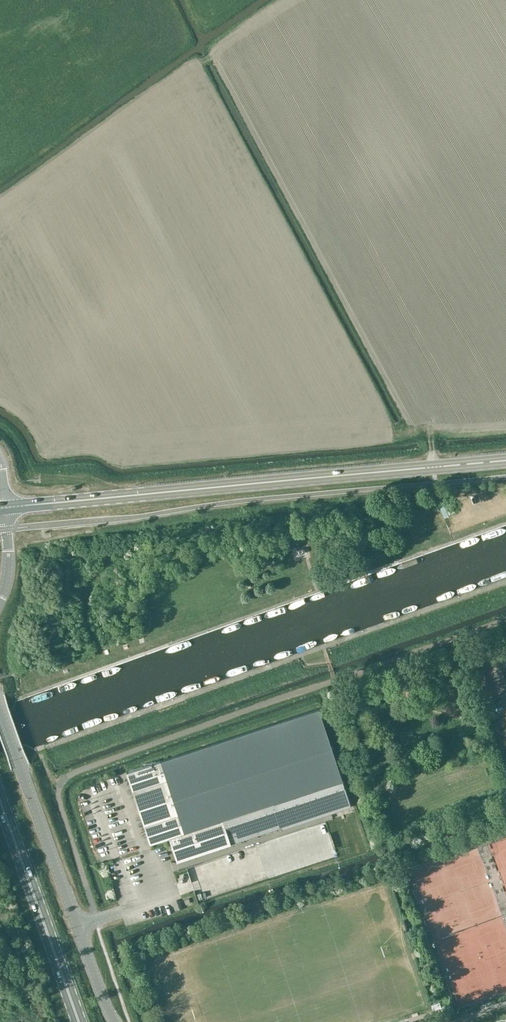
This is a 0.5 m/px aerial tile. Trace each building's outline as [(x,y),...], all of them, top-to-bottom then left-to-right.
[(499,660),(505,658),(505,647),(496,651),(499,660)] [(466,661),(468,666),(479,662),(477,656),(466,661)] [(481,668),(479,662),(468,666),(469,672),(481,668)] [(481,668),(469,672),(471,677),(483,673),(481,668)] [(471,677),(473,683),(485,679),(483,673),(471,677)] [(473,683),(475,689),(487,684),(485,679),(473,683)] [(475,689),(477,694),(489,690),(487,684),(475,689)] [(489,690),(477,694),(479,700),(491,696),(489,690)] [(479,700),(481,705),(493,701),(491,696),(479,700)] [(495,707),(493,701),(481,705),(483,711),(495,707)] [(318,708),(126,772),(149,843),(168,836),(170,840),(175,856),(176,861),(281,826),(282,829),(350,806),(318,708)] [(250,855),(205,865),(208,880),(253,870),(250,855)] [(184,896),(186,902),(194,899),(192,893),(184,896)]
